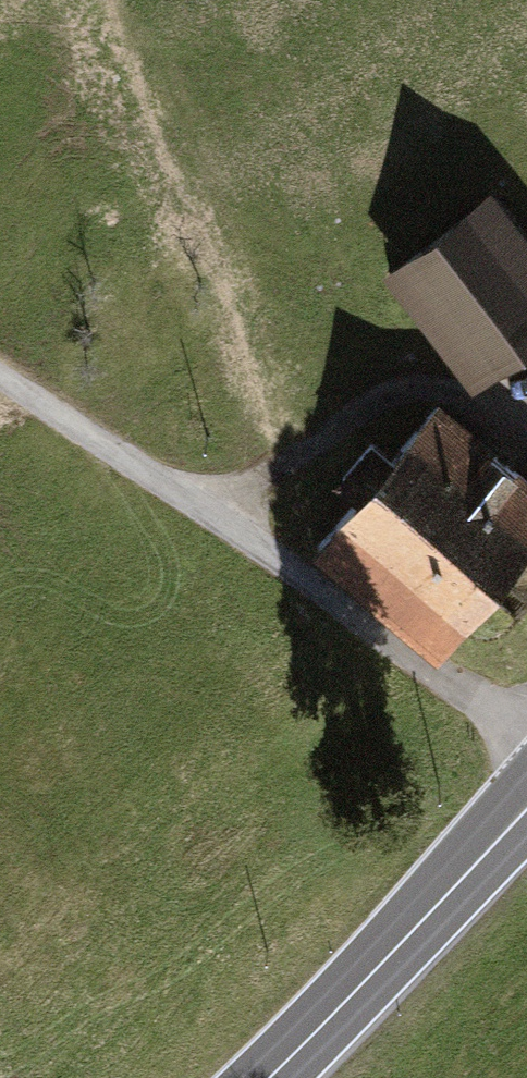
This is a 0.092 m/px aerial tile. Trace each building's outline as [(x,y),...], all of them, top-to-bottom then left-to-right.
[(386,275),(474,390),(526,350),(526,232),(496,190),(386,275)] [(315,554),(439,658),(526,557),(526,474),(440,403),(315,554)]
